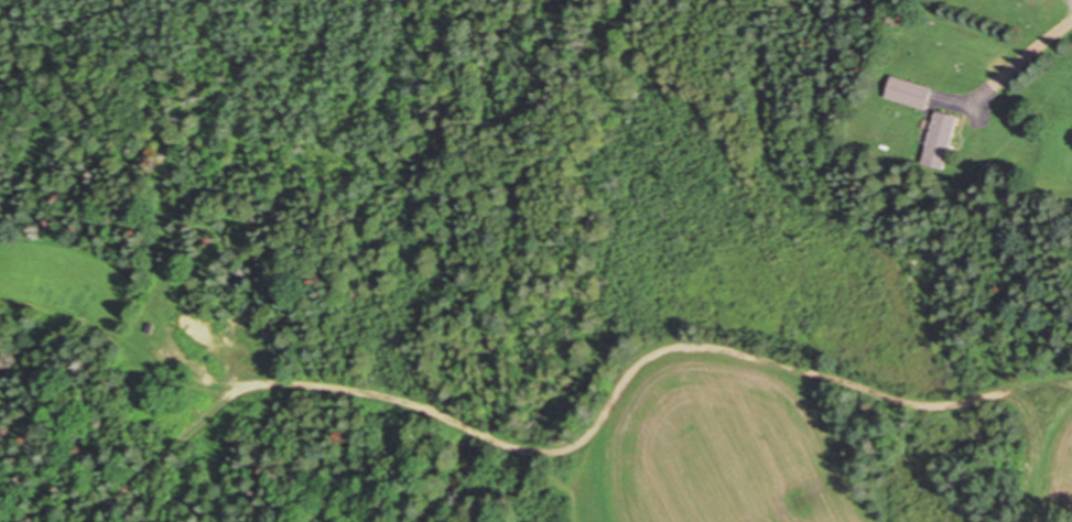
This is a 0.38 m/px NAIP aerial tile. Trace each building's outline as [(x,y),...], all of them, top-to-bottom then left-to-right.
[(883,97),(923,108),(929,86),(889,75),(883,97)] [(921,163),(944,167),(954,115),(931,111),(921,163)]
